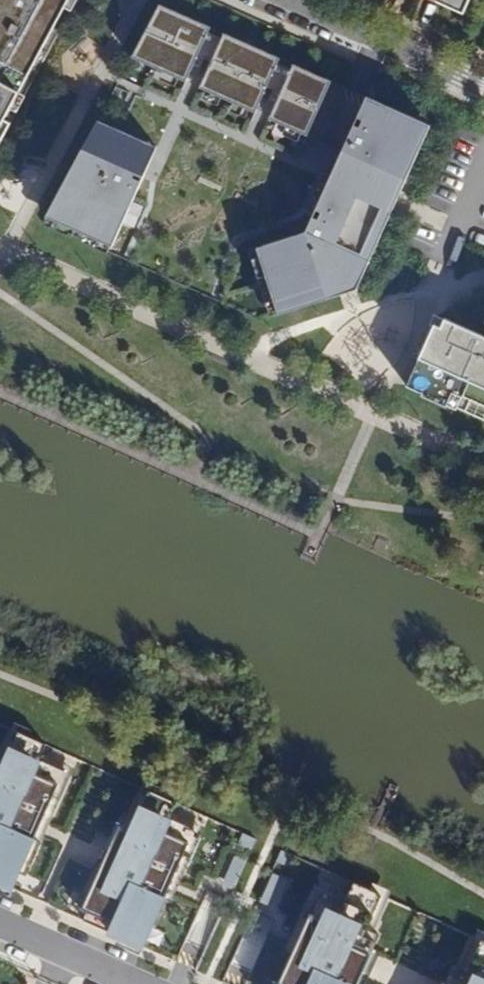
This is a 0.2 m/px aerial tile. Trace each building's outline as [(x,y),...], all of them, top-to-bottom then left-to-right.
[(0,8),(0,153),(77,0),(4,0),(0,8)] [(442,3),(463,13),(469,0),(444,0),(442,3)] [(204,36),(155,12),(131,64),(182,85),(204,36)] [(273,65),(219,41),(199,92),(249,114),(273,65)] [(326,86),(289,71),(265,122),(301,136),(326,86)] [(424,131),(364,106),(299,243),(251,258),(271,318),(358,297),(424,131)] [(94,121),(45,229),(103,255),(152,147),(94,121)] [(435,322),(413,369),(483,401),(483,344),(435,322)] [(0,729),(0,865),(17,872),(66,757),(0,729)] [(192,817),(124,785),(70,898),(138,930),(192,817)] [(232,889),(246,861),(230,853),(216,881),(232,889)] [(313,865),(257,981),(264,983),(333,983),(375,895),(313,865)] [(274,873),(259,901),(273,908),(288,880),(274,873)] [(454,942),(436,983),(483,983),(483,955),(454,942)]
